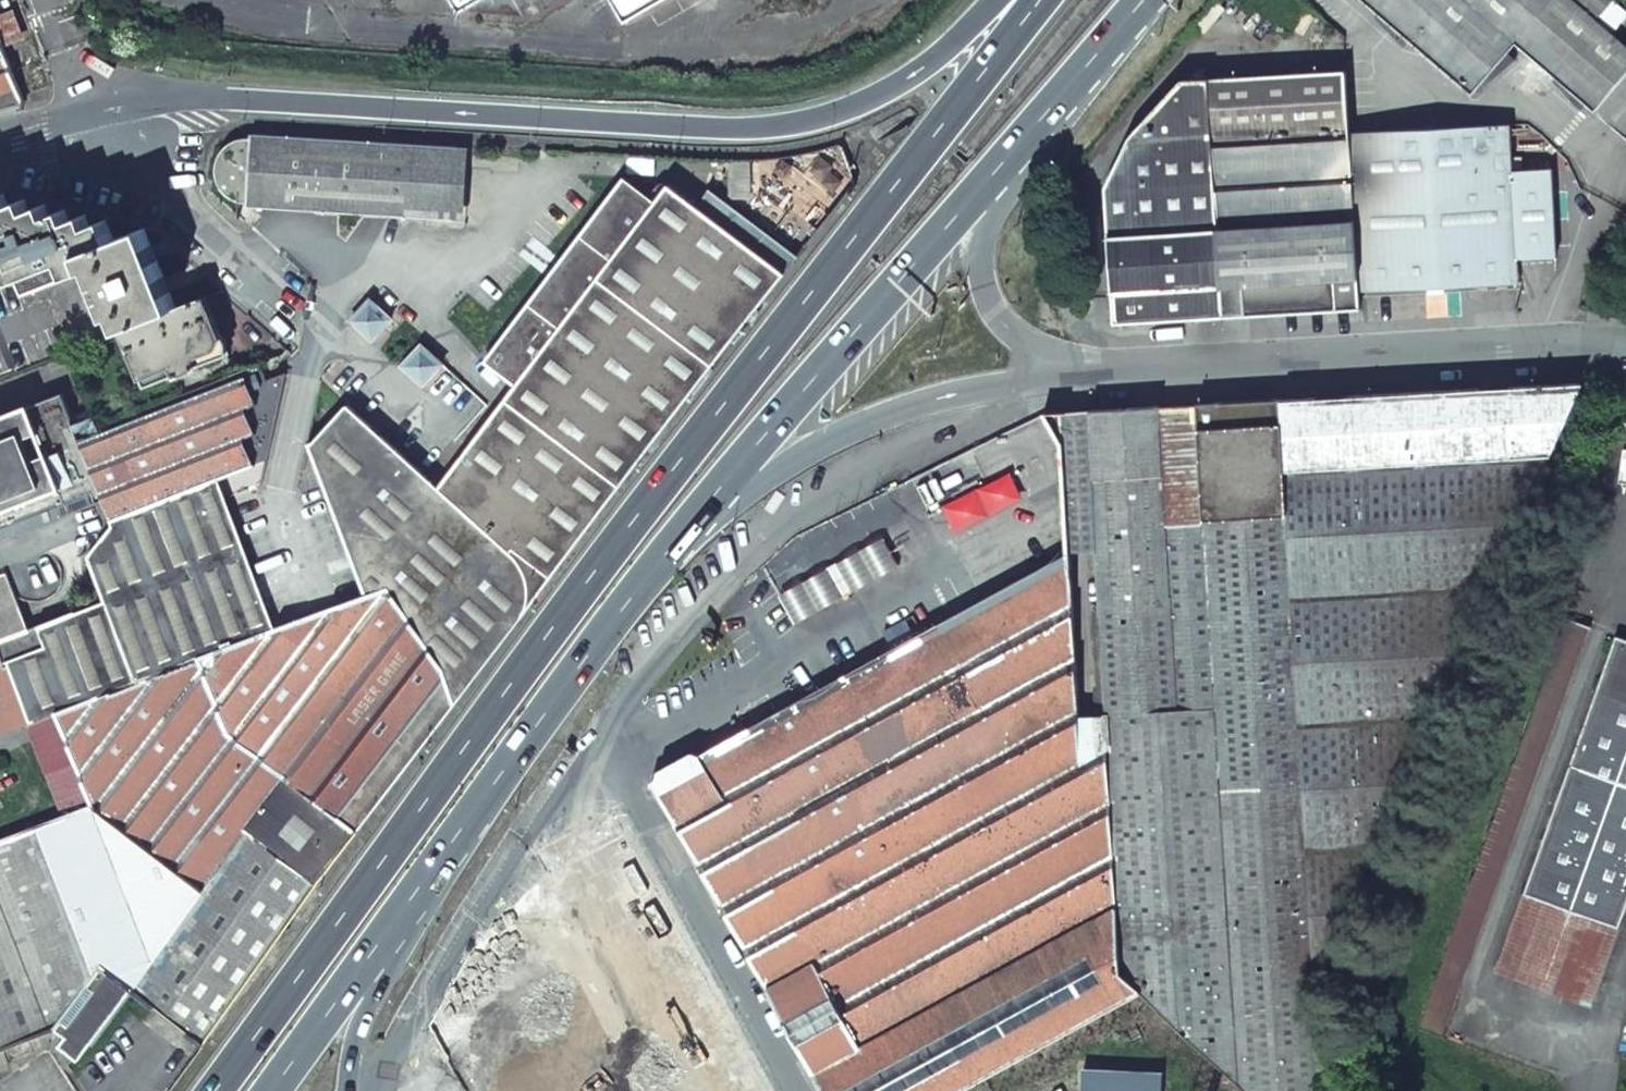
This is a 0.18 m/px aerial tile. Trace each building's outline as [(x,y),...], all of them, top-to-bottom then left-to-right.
[(460,13),(483,0),(452,0),(460,13)] [(520,23),(561,0),(506,0),(520,23)] [(626,23),(666,0),(613,0),(626,23)] [(1625,140),(1625,45),(1612,33),(1596,20),(1610,4),(1614,0),(1361,0),(1471,95),(1515,44),(1625,140)] [(1610,4),(1596,20),(1612,33),(1625,17),(1610,4)] [(25,104),(0,40),(0,110),(25,104)] [(1107,184),(1114,321),(1198,317),(1225,316),(1225,314),(1246,313),(1246,306),(1334,302),(1335,309),(1360,308),(1360,291),(1353,134),(1349,134),(1346,72),(1181,77),(1129,135),(1108,184),(1107,184)] [(1360,291),(1518,283),(1517,259),(1515,228),(1514,171),(1510,126),(1353,134),(1360,291)] [(458,147),(252,135),(252,139),(246,139),(236,143),(228,149),(225,153),(220,159),(218,169),(218,180),(220,187),(224,193),(231,199),(237,202),(242,203),(248,203),(248,207),(351,213),(454,220),(458,147)] [(1514,171),(1515,228),(1554,226),(1552,170),(1514,171)] [(626,177),(486,361),(517,384),(657,201),(626,177)] [(227,735),(356,834),(518,623),(569,555),(691,395),(785,275),(669,185),(657,201),(517,384),(438,487),(348,405),(313,443),(309,445),(366,596),(276,629),(219,481),(255,467),(244,440),(256,435),(246,410),(256,406),(257,406),(246,378),(245,378),(81,443),(102,502),(112,526),(88,558),(105,602),(38,628),(46,647),(4,663),(6,667),(10,666),(30,724),(58,714),(92,806),(123,829),(218,709),(227,735)] [(0,196),(0,245),(15,281),(48,268),(115,241),(107,220),(90,227),(86,215),(70,222),(65,210),(57,213),(49,216),(44,205),(29,211),(24,199),(9,206),(4,194),(0,196)] [(1517,259),(1557,257),(1554,226),(1515,228),(1517,259)] [(115,241),(48,268),(53,282),(97,266),(123,330),(175,310),(144,229),(115,241)] [(16,283),(15,281),(0,245),(0,289),(16,283)] [(0,289),(0,378),(123,330),(97,266),(53,282),(48,268),(15,281),(16,283),(0,289)] [(175,310),(123,330),(145,387),(223,356),(212,328),(202,300),(175,310)] [(392,319),(370,300),(351,321),(373,340),(392,319)] [(1246,313),(1335,309),(1334,302),(1246,306),(1246,313)] [(422,346),(402,367),(424,386),(447,360),(440,352),(434,357),(422,346)] [(1581,383),(1198,405),(1159,407),(1089,412),(1097,552),(1105,716),(1108,716),(1110,749),(1107,749),(1116,973),(1141,994),(1245,1090),(1322,1090),(1315,976),(1325,974),(1581,383)] [(0,419),(0,541),(102,502),(81,443),(72,421),(73,420),(63,394),(0,419)] [(1066,552),(872,662),(871,661),(857,662),(848,668),(840,679),(841,679),(700,754),(693,752),(659,771),(657,778),(651,781),(821,1090),(962,1090),(984,1079),(1141,994),(1116,973),(1107,749),(1110,749),(1108,716),(1105,716),(1077,717),(1070,554),(1097,552),(1089,412),(1045,414),(1044,415),(1061,444),(1066,552)] [(1008,471),(939,505),(953,534),(1022,499),(1008,471)] [(881,537),(836,561),(853,592),(898,568),(881,537)] [(823,569),(841,599),(853,592),(836,561),(823,569)] [(823,569),(775,596),(792,626),(841,599),(823,569)] [(0,577),(0,643),(28,632),(6,575),(0,577)] [(1566,618),(1419,1029),(1444,1038),(1591,627),(1566,618)] [(1524,893),(1548,902),(1520,979),(1567,996),(1595,919),(1619,927),(1625,908),(1625,639),(1616,636),(1524,893)] [(0,735),(28,725),(30,724),(10,666),(6,667),(4,663),(0,652),(0,735)] [(123,829),(92,806),(64,817),(0,842),(0,1052),(38,1038),(54,1031),(102,969),(131,990),(195,1039),(203,1045),(356,834),(227,735),(218,709),(123,829)] [(30,724),(28,725),(64,817),(92,806),(58,714),(30,724)] [(1548,902),(1524,893),(1497,970),(1520,979),(1548,902)] [(1619,927),(1595,919),(1567,996),(1591,1004),(1619,927)] [(64,1040),(83,1055),(131,990),(102,969),(54,1031),(64,1040)] [(58,1048),(77,1062),(83,1055),(64,1040),(58,1048)] [(1080,1068),(1079,1090),(1158,1090),(1158,1071),(1080,1068)]
